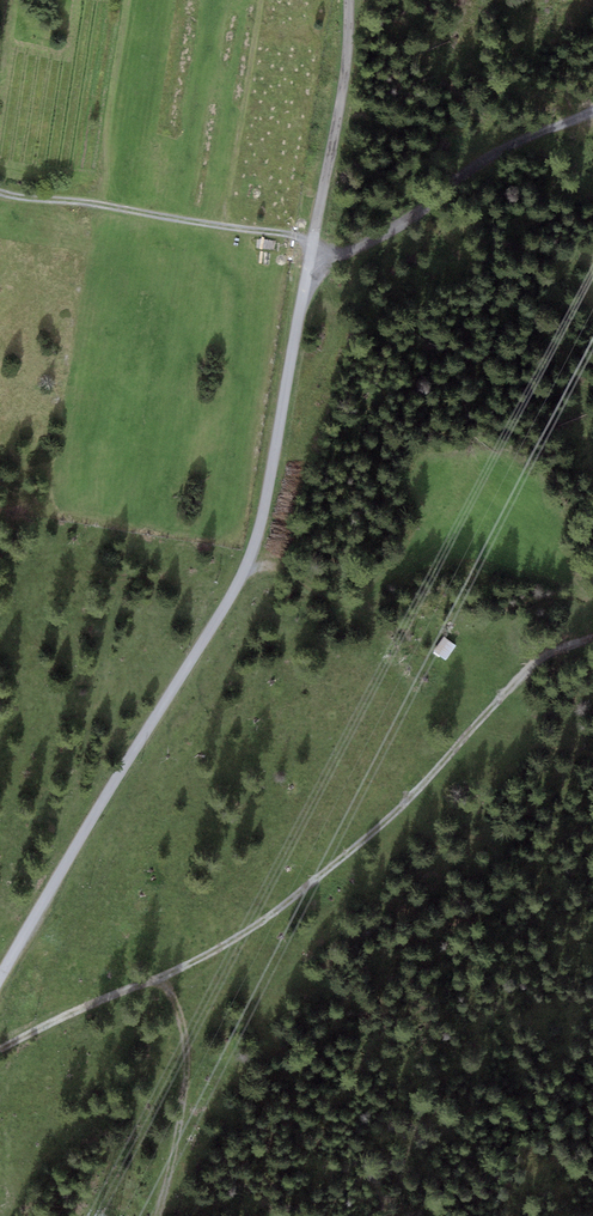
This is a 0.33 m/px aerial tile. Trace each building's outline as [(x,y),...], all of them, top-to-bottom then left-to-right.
[(456,646),(444,637),(433,651),(445,660),(456,646)]
